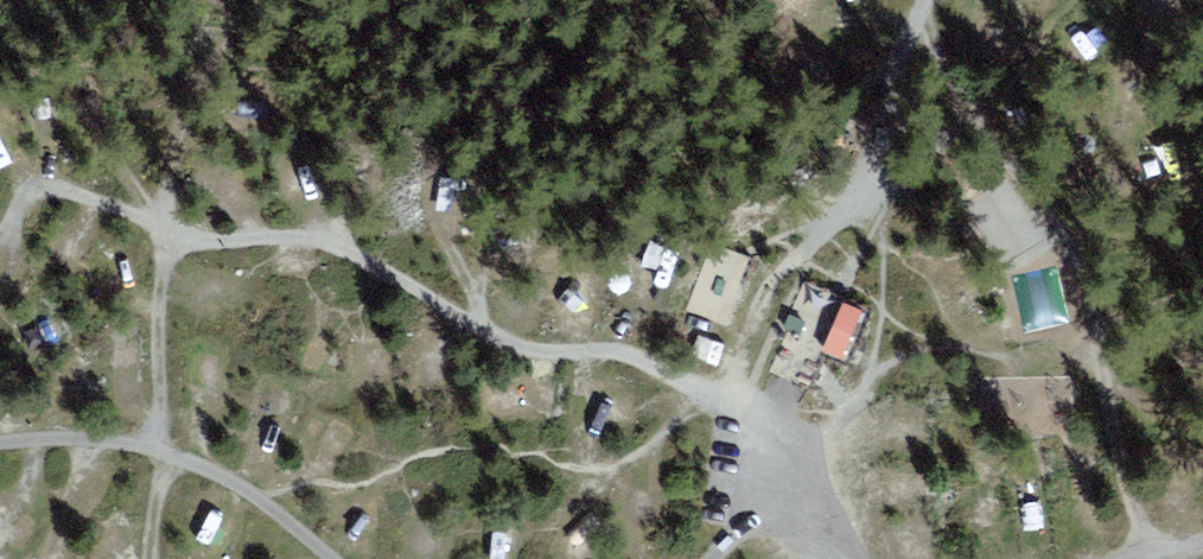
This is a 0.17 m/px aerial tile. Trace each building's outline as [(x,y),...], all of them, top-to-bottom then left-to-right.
[(728,325),(752,258),(710,244),(687,311),(728,325)] [(846,365),(870,312),(805,283),(786,326),(790,327),(770,371),(799,384),(808,388),(823,354),(846,365)]
